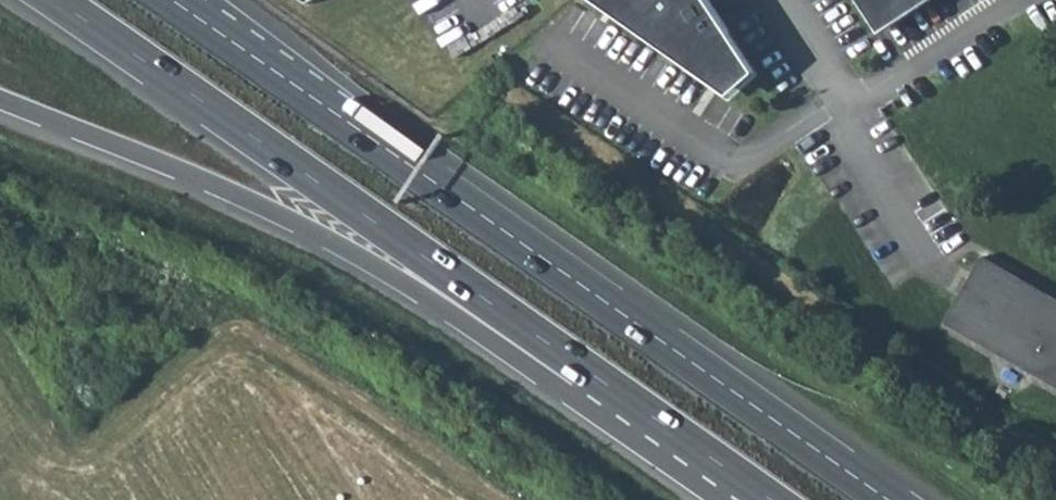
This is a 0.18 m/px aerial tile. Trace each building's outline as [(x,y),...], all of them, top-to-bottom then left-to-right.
[(685,73),(725,99),(748,77),(699,0),(582,0),(685,73)] [(878,24),(916,0),(862,0),(878,24)] [(940,327),(1047,395),(1055,380),(1055,309),(981,261),(940,327)]
